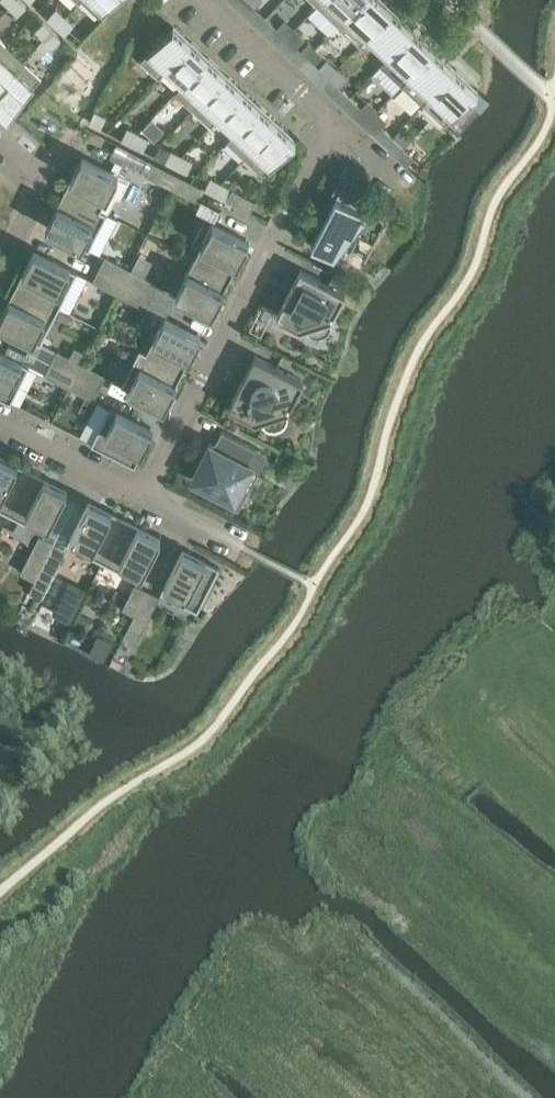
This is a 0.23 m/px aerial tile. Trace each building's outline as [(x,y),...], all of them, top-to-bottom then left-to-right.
[(9,7),(18,15),(26,6),(20,0),(15,0),(9,7)] [(99,15),(104,11),(105,9),(108,12),(119,0),(83,0),(99,15)] [(246,16),(254,7),(247,0),(242,0),(236,6),(246,16)] [(338,24),(361,0),(321,0),(317,5),(338,24)] [(359,44),(391,10),(381,0),(361,0),(338,24),(359,44)] [(246,16),(257,26),(266,17),(254,7),(246,16)] [(48,17),(56,25),(65,16),(56,8),(48,17)] [(368,37),(388,56),(412,30),(391,10),(359,44),(360,45),(368,37)] [(65,16),(56,25),(65,34),(74,25),(65,16)] [(257,26),(269,36),(277,28),(266,17),(257,26)] [(35,31),(44,39),(52,30),(43,22),(35,31)] [(140,60),(158,77),(190,42),(173,27),(175,25),(174,24),(140,60)] [(269,36),(279,46),(287,37),(277,28),(269,36)] [(52,30),(44,39),(53,47),(61,38),(52,30)] [(381,64),(402,84),(434,50),(412,30),(388,56),(381,64)] [(279,46),(288,55),(297,46),(287,37),(279,46)] [(175,92),(176,93),(208,59),(190,42),(158,77),(159,77),(166,70),(182,84),(175,92)] [(310,42),(301,50),(304,53),(308,57),(316,48),(310,42)] [(24,60),(6,44),(0,51),(0,86),(24,60)] [(288,55),(300,66),(308,57),(304,53),(301,50),(297,46),(288,55)] [(316,48),(308,57),(315,63),(316,64),(324,55),(316,48)] [(402,84),(423,104),(455,69),(434,50),(402,84)] [(300,66),(311,76),(319,67),(316,64),(315,63),(308,57),(300,66)] [(176,93),(193,109),(225,75),(208,59),(176,93)] [(7,112),(9,113),(21,100),(24,103),(36,89),(33,87),(41,78),(42,77),(24,60),(0,86),(0,105),(7,112)] [(311,76),(321,85),(329,76),(319,67),(311,76)] [(455,69),(423,104),(445,124),(478,89),(477,88),(476,89),(455,69)] [(193,109),(210,125),(242,91),(225,75),(193,109)] [(321,85),(331,95),(339,86),(329,76),(321,85)] [(331,95),(342,105),(350,96),(339,86),(331,95)] [(227,141),(228,141),(260,107),(242,91),(210,125),(211,126),(218,118),(234,133),(227,141)] [(342,105),(353,116),(362,107),(350,96),(342,105)] [(228,141),(245,158),(277,123),(260,107),(228,141)] [(353,116),(363,125),(371,116),(362,107),(353,116)] [(169,108),(145,123),(154,137),(177,121),(169,108)] [(89,122),(100,127),(106,116),(95,111),(89,122)] [(363,125),(373,135),(382,126),(371,116),(363,125)] [(277,123),(245,158),(263,174),(296,139),(295,138),(294,139),(277,123)] [(373,135),(384,145),(393,136),(382,126),(373,135)] [(122,138),(132,144),(138,133),(127,127),(122,138)] [(138,133),(132,144),(143,149),(149,138),(138,133)] [(384,145),(396,155),(404,147),(393,136),(384,145)] [(166,161),(176,166),(182,155),(171,150),(166,161)] [(182,155),(176,166),(187,172),(193,161),(182,155)] [(78,166),(65,191),(100,209),(101,209),(119,173),(86,156),(81,167),(78,166)] [(147,174),(171,187),(178,174),(153,162),(147,174)] [(178,174),(171,187),(196,199),(202,187),(178,174)] [(205,188),(216,194),(221,183),(210,177),(205,188)] [(311,245),(340,260),(341,258),(335,255),(353,231),(374,241),(386,218),(370,203),(363,210),(359,207),(363,198),(363,199),(364,198),(345,179),(330,207),(332,208),(328,216),(322,213),(314,229),(318,231),(311,245)] [(221,183),(216,194),(250,211),(255,200),(221,183)] [(100,209),(65,191),(52,216),(55,218),(49,228),(89,249),(108,212),(101,209),(100,209)] [(213,222),(195,258),(230,276),(243,250),(241,249),(246,239),(213,222)] [(30,260),(17,285),(59,307),(78,271),(38,250),(33,261),(30,260)] [(106,256),(99,268),(124,280),(130,268),(106,256)] [(230,276),(195,258),(177,292),(170,289),(169,290),(209,311),(215,300),(217,301),(230,276)] [(93,280),(117,293),(124,280),(99,268),(93,280)] [(130,268),(124,280),(148,293),(154,281),(130,268)] [(301,268),(276,316),(277,316),(297,326),(300,328),(304,326),(305,326),(305,327),(306,328),(307,330),(308,331),(309,332),(311,333),(312,334),(314,335),(316,335),(318,335),(320,335),(321,335),(322,335),(323,334),(325,333),(326,332),(327,331),(329,330),(330,328),(330,327),(331,325),(331,323),(332,321),(331,320),(331,318),(332,317),(345,291),(301,268)] [(124,280),(117,293),(142,305),(148,293),(124,280)] [(59,307),(17,285),(4,310),(7,312),(1,322),(41,343),(59,307)] [(165,317),(147,351),(147,352),(182,370),(195,344),(193,343),(198,332),(158,312),(158,313),(165,317)] [(57,349),(51,362),(76,374),(82,362),(80,361),(85,351),(75,346),(70,356),(57,349)] [(147,352),(147,351),(140,347),(122,384),(161,404),(167,394),(169,395),(182,370),(147,352)] [(11,401),(30,364),(0,349),(0,396),(11,401)] [(255,354),(229,406),(230,407),(256,420),(261,418),(262,419),(262,421),(263,422),(265,424),(266,425),(268,426),(269,427),(271,427),(273,428),(274,428),(276,428),(278,427),(279,427),(280,427),(281,426),(283,425),(284,424),(286,422),(287,421),(287,419),(288,417),(288,416),(288,414),(288,412),(288,410),(288,409),(304,379),(255,354)] [(45,374),(69,386),(76,374),(51,362),(45,374)] [(82,362),(76,374),(100,387),(106,374),(82,362)] [(76,374),(69,386),(72,388),(66,401),(79,407),(85,395),(94,399),(100,387),(76,374)] [(92,443),(133,464),(134,464),(147,438),(145,437),(150,426),(110,406),(92,443)] [(211,443),(208,448),(207,448),(206,450),(207,450),(204,457),(203,457),(202,458),(202,459),(193,478),(214,489),(214,490),(212,494),(219,498),(231,504),(238,508),(241,503),(245,496),(247,490),(243,488),(241,487),(252,466),(259,469),(267,453),(222,430),(214,445),(211,443)] [(9,513),(31,470),(6,457),(4,460),(0,457),(0,508),(9,513)] [(31,470),(9,513),(45,531),(66,491),(55,486),(56,483),(31,470)] [(67,542),(103,560),(125,518),(99,505),(98,508),(87,502),(67,542)] [(125,518),(103,560),(139,579),(159,539),(149,534),(150,531),(125,518)] [(41,566),(54,541),(40,534),(20,571),(23,573),(18,582),(30,588),(41,566)] [(66,548),(54,541),(41,566),(54,572),(66,548)] [(192,556),(181,550),(161,590),(198,609),(219,567),(193,553),(192,556)] [(70,580),(54,611),(71,620),(87,589),(70,580)] [(123,608),(135,614),(147,589),(135,583),(123,608)] [(147,589),(135,614),(126,632),(138,638),(160,596),(147,589)]
